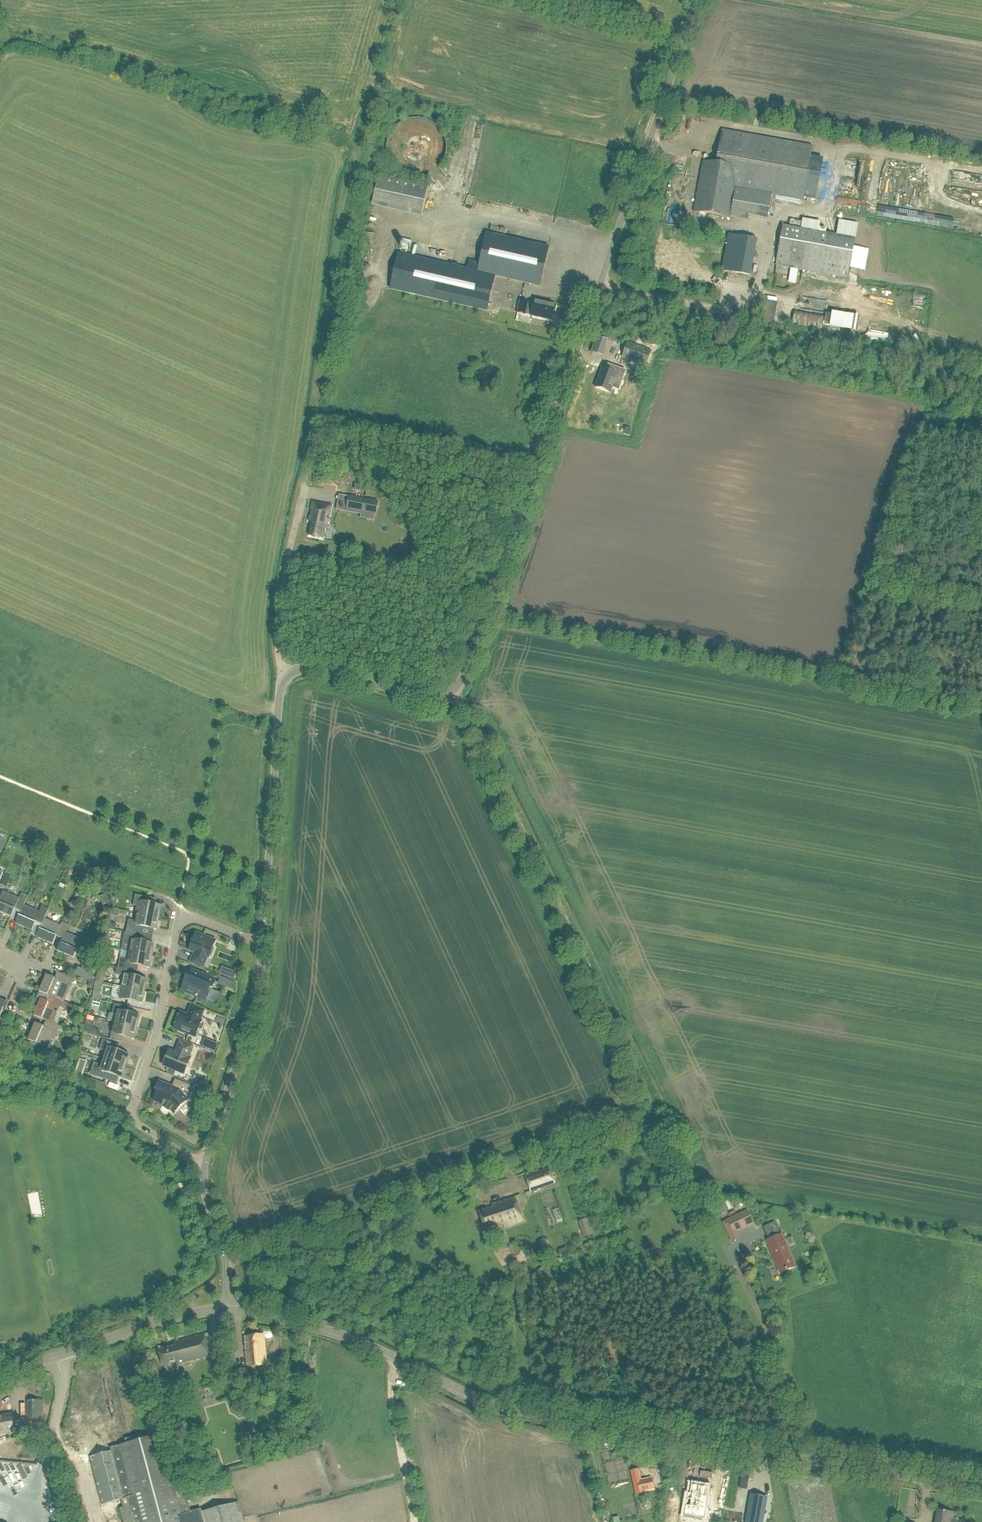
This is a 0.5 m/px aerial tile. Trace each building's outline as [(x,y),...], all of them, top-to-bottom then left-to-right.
[(390,135),(389,137),(388,139),(388,140),(388,142),(387,144),(387,146),(387,150),(388,154),(388,156),(389,159),(390,162),(391,164),(394,168),(395,169),(397,171),(399,173),(401,174),(404,176),(406,177),(408,178),(411,178),(413,179),(416,179),(418,179),(421,179),(423,178),(425,178),(427,177),(429,176),(434,174),(436,172),(438,170),(441,167),(443,164),(444,162),(445,160),(446,158),(446,156),(447,153),(447,151),(447,149),(447,147),(447,145),(447,142),(446,140),(445,138),(444,136),(442,132),(439,129),(436,125),(434,124),(433,123),(429,121),(425,120),(423,119),(420,119),(416,119),(412,119),(408,120),(405,121),(401,123),(399,125),(397,126),(395,128),(393,130),(392,132),(390,135)] [(736,189),(803,201),(813,147),(723,130),(716,164),(703,162),(694,213),(730,219),(736,189)] [(942,167),(939,170),(948,178),(951,175),(942,167)] [(928,173),(926,183),(934,185),(935,174),(928,173)] [(428,187),(378,176),(373,200),(423,211),(428,187)] [(444,205),(446,194),(431,191),(430,202),(444,205)] [(378,221),(388,220),(388,212),(377,212),(378,221)] [(822,227),(823,222),(804,218),(803,228),(828,233),(829,228),(822,227)] [(783,226),(776,266),(848,280),(858,225),(839,222),(837,236),(783,226)] [(467,269),(461,268),(461,267),(452,264),(452,265),(399,253),(390,290),(488,312),(495,277),(540,287),(549,247),(487,233),(480,262),(469,260),(467,269)] [(729,235),(722,271),(750,276),(757,240),(729,235)] [(521,300),(518,313),(526,315),(526,314),(531,315),(531,316),(553,321),(557,306),(534,301),(533,306),(528,305),(529,302),(521,300)] [(764,301),(760,321),(773,324),(777,304),(764,301)] [(795,311),(793,326),(823,330),(825,316),(795,311)] [(650,353),(627,345),(623,356),(646,365),(650,353)] [(602,369),(597,383),(620,391),(623,381),(617,379),(620,369),(608,365),(606,371),(602,369)] [(346,509),(376,514),(378,502),(349,497),(346,509)] [(312,512),(311,512),(309,521),(313,522),(310,536),(323,539),(326,522),(328,522),(331,506),(324,504),(313,502),(312,508),(313,508),(312,512)] [(355,535),(365,534),(364,526),(354,527),(355,535)] [(24,905),(28,896),(21,893),(19,898),(3,891),(0,898),(0,912),(11,917),(15,909),(21,911),(24,905)] [(136,914),(159,918),(161,906),(147,904),(148,898),(135,895),(133,906),(137,906),(136,914)] [(40,912),(24,905),(21,911),(15,923),(32,931),(35,923),(41,925),(42,925),(44,919),(45,919),(49,909),(42,906),(40,912)] [(126,933),(141,936),(143,927),(156,930),(159,918),(136,914),(135,921),(128,920),(126,933)] [(60,926),(45,919),(44,919),(42,925),(41,925),(36,937),(53,944),(56,936),(62,939),(63,939),(65,933),(66,933),(69,925),(62,922),(60,926)] [(63,939),(62,939),(57,951),(73,958),(77,950),(83,952),(89,938),(83,936),(81,939),(66,933),(65,933),(63,939)] [(130,944),(129,952),(151,956),(154,944),(140,942),(141,936),(126,933),(124,943),(130,944)] [(191,962),(203,967),(207,957),(209,957),(209,956),(212,956),(214,949),(213,947),(215,942),(196,934),(190,950),(195,952),(191,962)] [(149,968),(151,956),(129,952),(127,959),(123,958),(122,963),(149,968)] [(93,974),(76,967),(73,974),(90,981),(93,974)] [(122,987),(144,991),(147,980),(133,977),(134,971),(117,968),(116,974),(124,976),(122,987)] [(187,978),(181,990),(196,996),(196,997),(197,997),(205,1000),(210,988),(212,989),(216,981),(192,971),(188,978),(187,978)] [(40,992),(52,997),(58,999),(64,1001),(73,979),(57,972),(55,978),(47,975),(40,992)] [(221,978),(219,984),(226,987),(228,981),(221,978)] [(93,999),(99,1001),(103,983),(96,982),(92,999),(93,999)] [(144,991),(122,987),(119,999),(142,1003),(144,991)] [(52,1023),(56,1025),(63,1009),(65,1010),(68,1003),(64,1001),(58,999),(52,997),(49,1003),(41,999),(34,1016),(46,1021),(52,1023)] [(99,1001),(93,999),(92,1006),(100,1007),(101,1001),(99,1001)] [(114,1022),(137,1028),(140,1016),(126,1013),(128,1007),(114,1004),(112,1014),(116,1015),(114,1022)] [(185,1033),(191,1035),(195,1037),(198,1031),(199,1032),(203,1030),(204,1026),(203,1022),(199,1021),(203,1011),(192,1006),(189,1013),(190,1014),(190,1015),(187,1016),(180,1013),(174,1028),(179,1030),(178,1032),(184,1035),(185,1033)] [(87,1020),(84,1033),(91,1035),(94,1022),(87,1020)] [(60,1026),(56,1025),(52,1023),(46,1021),(44,1027),(36,1023),(29,1040),(47,1047),(54,1031),(57,1033),(60,1026)] [(137,1028),(114,1022),(111,1034),(134,1040),(137,1028)] [(103,1059),(125,1066),(129,1055),(116,1051),(118,1045),(103,1040),(100,1050),(105,1052),(103,1059)] [(169,1051),(163,1066),(184,1074),(190,1059),(188,1059),(193,1047),(180,1042),(175,1053),(169,1051)] [(125,1066),(103,1059),(101,1066),(95,1064),(92,1074),(106,1079),(108,1073),(121,1078),(125,1066)] [(86,1074),(88,1061),(80,1060),(78,1073),(86,1074)] [(128,1083),(135,1084),(138,1073),(131,1071),(128,1083)] [(159,1083),(155,1091),(158,1092),(154,1100),(164,1104),(162,1107),(169,1112),(171,1110),(174,1113),(189,1099),(190,1100),(195,1088),(175,1080),(171,1089),(159,1084),(159,1083)] [(550,1169),(526,1177),(531,1192),(555,1184),(550,1169)] [(494,1207),(480,1211),(486,1231),(495,1228),(496,1231),(499,1230),(498,1227),(504,1225),(504,1227),(523,1221),(515,1198),(493,1205),(494,1207)] [(741,1213),(722,1223),(732,1243),(738,1239),(734,1231),(740,1228),(740,1229),(747,1226),(741,1213)] [(795,1267),(784,1241),(782,1235),(766,1241),(780,1273),(795,1267)] [(177,1365),(210,1356),(204,1335),(180,1341),(180,1345),(159,1350),(162,1365),(176,1361),(177,1365)] [(248,1367),(266,1365),(264,1335),(247,1337),(249,1351),(246,1351),(248,1367)] [(249,1380),(248,1368),(237,1370),(238,1381),(249,1380)] [(43,1421),(43,1401),(31,1401),(31,1421),(43,1421)] [(0,1415),(0,1435),(17,1432),(13,1413),(0,1415)] [(262,1438),(265,1447),(282,1442),(279,1433),(262,1438)] [(184,1489),(176,1491),(161,1435),(114,1447),(116,1452),(90,1458),(102,1505),(123,1500),(126,1507),(120,1509),(124,1521),(240,1521),(235,1504),(202,1513),(201,1510),(190,1512),(184,1489)] [(657,1466),(632,1471),(637,1494),(662,1489),(657,1466)] [(690,1493),(689,1500),(690,1500),(689,1506),(688,1505),(686,1515),(706,1519),(710,1497),(708,1496),(709,1488),(694,1485),(692,1493),(690,1493)] [(767,1498),(750,1495),(746,1521),(763,1521),(767,1498)] [(953,1519),(954,1513),(937,1510),(936,1521),(957,1521),(958,1520),(953,1519)]
